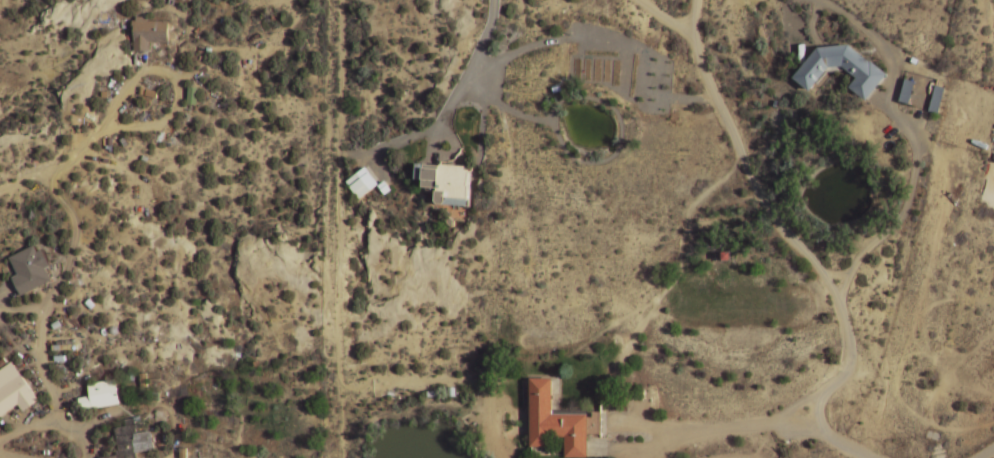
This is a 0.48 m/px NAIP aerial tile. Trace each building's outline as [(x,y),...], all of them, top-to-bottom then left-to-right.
[(134,28),(134,52),(149,53),(149,43),(169,43),(170,22),(148,22),(148,18),(137,17),(137,21),(133,21),(133,28),(134,28)] [(819,48),(794,78),(811,93),(831,69),(843,67),(857,78),(850,88),(866,102),(888,76),(850,45),(819,48)] [(906,79),(900,102),(910,104),(916,82),(906,79)] [(937,86),(929,112),(939,114),(946,88),(937,86)] [(465,168),(426,166),(424,188),(436,189),(435,205),(466,207),(469,172),(465,172),(465,168)] [(346,183),(365,168),(378,185),(358,200),(346,183)] [(377,187),(384,182),(390,191),(384,196),(377,187)] [(12,279),(21,296),(52,281),(46,269),(50,268),(42,252),(38,254),(35,247),(11,259),(19,276),(12,279)] [(18,405),(23,412),(39,401),(12,363),(0,372),(0,417),(18,405)] [(531,448),(531,380),(553,380),(553,412),(601,413),(601,436),(588,436),(588,457),(566,457),(566,439),(548,439),(548,448),(531,448)] [(88,386),(116,381),(120,405),(81,412),(78,400),(90,398),(88,386)] [(136,454),(154,451),(151,433),(137,435),(135,420),(126,421),(127,427),(114,429),(118,453),(116,454),(116,456),(104,457),(136,457),(136,454)]
